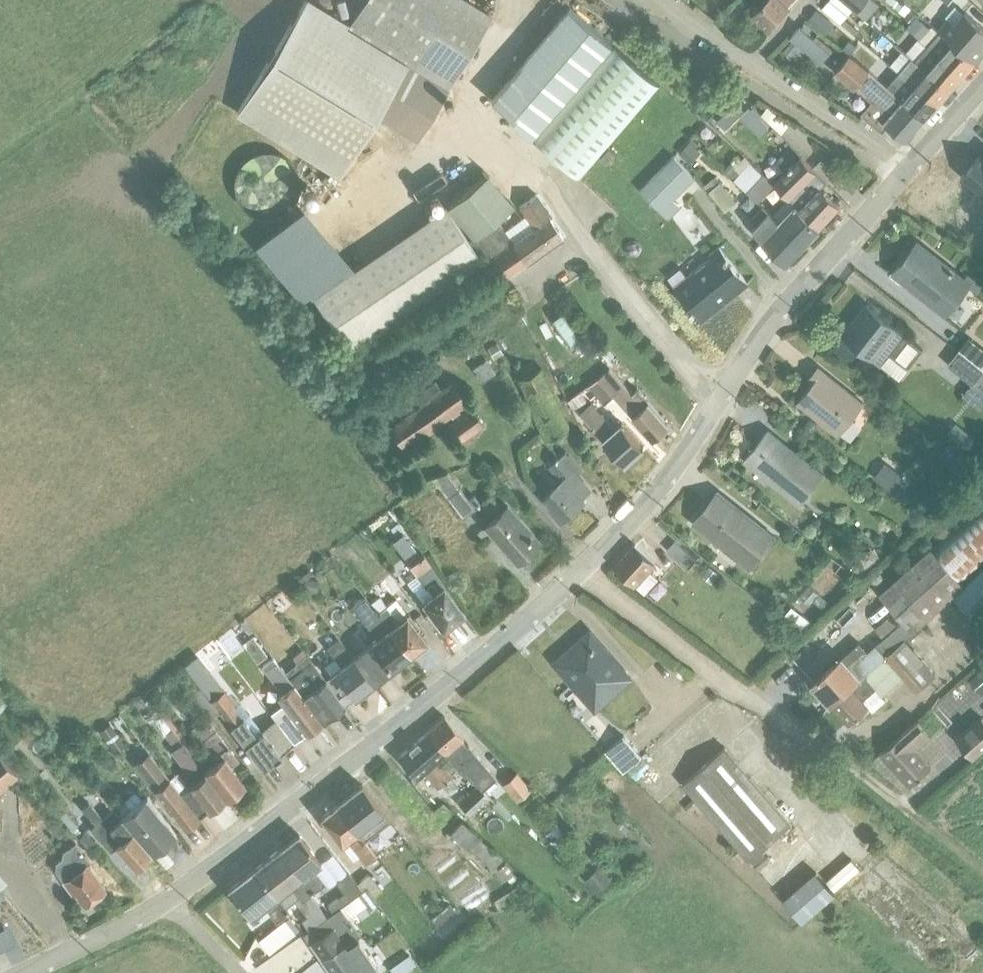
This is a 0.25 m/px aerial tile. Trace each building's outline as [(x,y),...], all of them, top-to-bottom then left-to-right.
[(459,0),(363,0),(345,31),(408,68),(377,119),(417,142),(447,86),(488,17),(459,0)] [(736,2),(762,24),(783,0),(738,0),(736,2)] [(841,20),(855,5),(864,14),(877,0),(820,0),(841,20)] [(345,31),(304,5),(269,66),(372,126),(377,119),(408,68),(345,31)] [(489,105),(534,144),(618,49),(574,10),(489,105)] [(982,57),(982,15),(978,10),(883,117),(909,140),(982,57)] [(788,35),(822,60),(833,44),(799,20),(788,35)] [(877,62),(853,44),(837,64),(861,82),(877,62)] [(618,49),(534,144),(575,180),(661,85),(618,49)] [(269,66),(236,117),(339,178),(372,126),(269,66)] [(711,118),(726,132),(750,106),(734,92),(711,118)] [(769,100),(762,108),(781,126),(788,118),(769,100)] [(689,160),(702,149),(692,138),(679,149),(689,160)] [(789,194),(818,163),(801,146),(771,177),(789,194)] [(976,149),(957,171),(982,194),(982,155),(976,149)] [(752,156),(734,174),(758,197),(776,179),(752,156)] [(639,192),(668,219),(681,206),(674,200),(695,178),(673,157),(639,192)] [(814,176),(761,232),(785,255),(839,200),(814,176)] [(471,241),(514,209),(489,182),(450,211),(471,241)] [(535,195),(519,206),(533,227),(549,216),(535,195)] [(444,211),(313,302),(349,355),(481,264),(444,211)] [(533,227),(510,243),(524,263),(565,237),(549,216),(533,227)] [(917,235),(891,268),(948,312),(974,278),(917,235)] [(673,279),(703,316),(749,278),(719,242),(673,279)] [(841,331),(899,372),(921,341),(901,328),(906,321),(867,293),(841,331)] [(549,314),(573,344),(587,333),(563,303),(549,314)] [(959,344),(982,363),(982,342),(969,331),(959,344)] [(488,342),(494,353),(503,348),(497,337),(488,342)] [(474,361),(482,375),(496,367),(487,353),(474,361)] [(866,396),(819,357),(813,365),(819,369),(797,395),(839,429),(866,396)] [(544,362),(519,373),(547,434),(572,423),(544,362)] [(600,371),(589,377),(605,396),(615,388),(600,371)] [(472,401),(463,408),(460,403),(471,396),(455,373),(388,418),(404,441),(452,408),(455,413),(448,418),(460,435),(484,418),(472,401)] [(626,381),(617,388),(656,433),(672,419),(650,394),(643,400),(626,381)] [(624,415),(605,431),(627,455),(645,439),(624,415)] [(827,467),(770,422),(744,454),(802,500),(827,467)] [(563,472),(542,491),(563,515),(588,493),(586,489),(593,482),(578,466),(583,462),(567,445),(551,459),(563,472)] [(884,459),(873,472),(903,496),(914,483),(884,459)] [(448,465),(432,472),(462,511),(476,501),(448,465)] [(719,482),(692,517),(752,564),(779,529),(719,482)] [(542,535),(507,497),(482,519),(517,558),(542,535)] [(937,545),(963,572),(982,553),(982,500),(961,521),(937,545)] [(616,561),(637,580),(658,558),(636,538),(616,561)] [(684,540),(678,547),(690,558),(696,551),(684,540)] [(933,542),(881,588),(914,625),(966,579),(933,542)] [(882,554),(873,544),(850,564),(861,573),(882,554)] [(409,556),(416,568),(432,559),(425,547),(409,556)] [(320,573),(306,569),(302,581),(317,585),(320,573)] [(444,577),(421,595),(443,623),(466,606),(444,577)] [(279,588),(269,597),(280,609),(289,601),(279,588)] [(793,599),(783,611),(804,627),(813,616),(793,599)] [(407,606),(390,619),(411,647),(428,633),(407,606)] [(845,648),(813,678),(850,719),(870,701),(875,706),(889,694),(884,689),(906,669),(921,685),(939,668),(906,632),(914,625),(903,613),(898,618),(891,610),(877,623),(884,631),(854,658),(845,648)] [(248,631),(256,625),(246,612),(233,622),(238,629),(248,631)] [(375,674),(411,647),(390,619),(354,647),(375,674)] [(595,706),(636,671),(592,621),(552,656),(595,706)] [(328,710),(346,697),(325,670),(296,632),(274,649),(289,668),(301,659),(315,677),(307,683),(328,710)] [(184,657),(207,686),(220,676),(197,647),(184,657)] [(346,697),(375,674),(354,647),(325,670),(346,697)] [(975,679),(982,689),(982,672),(975,679)] [(284,699),(273,708),(294,737),(323,715),(293,675),(276,688),(284,699)] [(262,760),(294,737),(273,708),(254,684),(241,693),(249,703),(242,708),(223,682),(211,692),(262,760)] [(161,709),(153,717),(173,739),(181,731),(161,709)] [(398,749),(417,772),(423,766),(437,782),(452,769),(439,753),(445,748),(459,765),(474,753),(460,736),(464,733),(445,710),(398,749)] [(975,753),(982,747),(982,712),(982,711),(958,733),(975,753)] [(920,715),(880,749),(908,782),(932,761),(918,744),(933,731),(920,715)] [(99,724),(114,745),(124,738),(109,716),(99,724)] [(624,729),(606,745),(624,766),(643,751),(624,729)] [(182,735),(171,743),(188,764),(199,755),(182,735)] [(792,817),(726,742),(683,779),(750,855),(792,817)] [(183,820),(199,808),(149,744),(133,756),(183,820)] [(245,775),(223,747),(203,762),(225,790),(245,775)] [(17,770),(0,751),(0,785),(17,770)] [(473,762),(466,771),(477,778),(483,769),(473,762)] [(58,809),(78,831),(95,815),(115,837),(114,838),(136,861),(152,846),(131,823),(120,832),(101,810),(112,800),(80,764),(66,777),(76,789),(72,792),(74,794),(58,809)] [(206,766),(190,778),(209,802),(224,790),(206,766)] [(514,767),(501,780),(517,797),(530,784),(514,767)] [(178,827),(132,769),(125,774),(135,787),(133,789),(149,809),(143,814),(163,839),(178,827)] [(321,809),(342,836),(346,833),(367,859),(376,852),(380,856),(391,847),(379,832),(373,837),(367,829),(390,812),(361,776),(321,809)] [(460,797),(470,808),(489,791),(479,779),(460,797)] [(499,793),(494,797),(508,811),(513,807),(499,793)] [(461,815),(449,828),(469,845),(471,842),(493,862),(502,851),(461,815)] [(226,883),(249,912),(265,899),(276,913),(288,904),(277,890),(290,880),(301,895),(326,875),(314,860),(322,855),(299,826),(226,883)] [(55,863),(83,898),(106,881),(87,857),(90,855),(74,836),(63,845),(61,852),(55,856),(55,863)] [(599,861),(585,875),(601,890),(615,876),(599,861)] [(805,918),(837,889),(815,864),(782,893),(805,918)] [(369,904),(377,898),(383,905),(394,897),(370,867),(359,875),(365,883),(362,884),(349,865),(331,878),(345,897),(341,900),(349,912),(366,899),(369,904)] [(523,874),(492,895),(499,905),(530,885),(523,874)] [(258,934),(270,949),(297,928),(285,913),(258,934)] [(375,971),(370,966),(377,961),(364,942),(354,949),(346,938),(333,920),(308,938),(334,972),(401,972),(417,962),(408,949),(375,971)]
